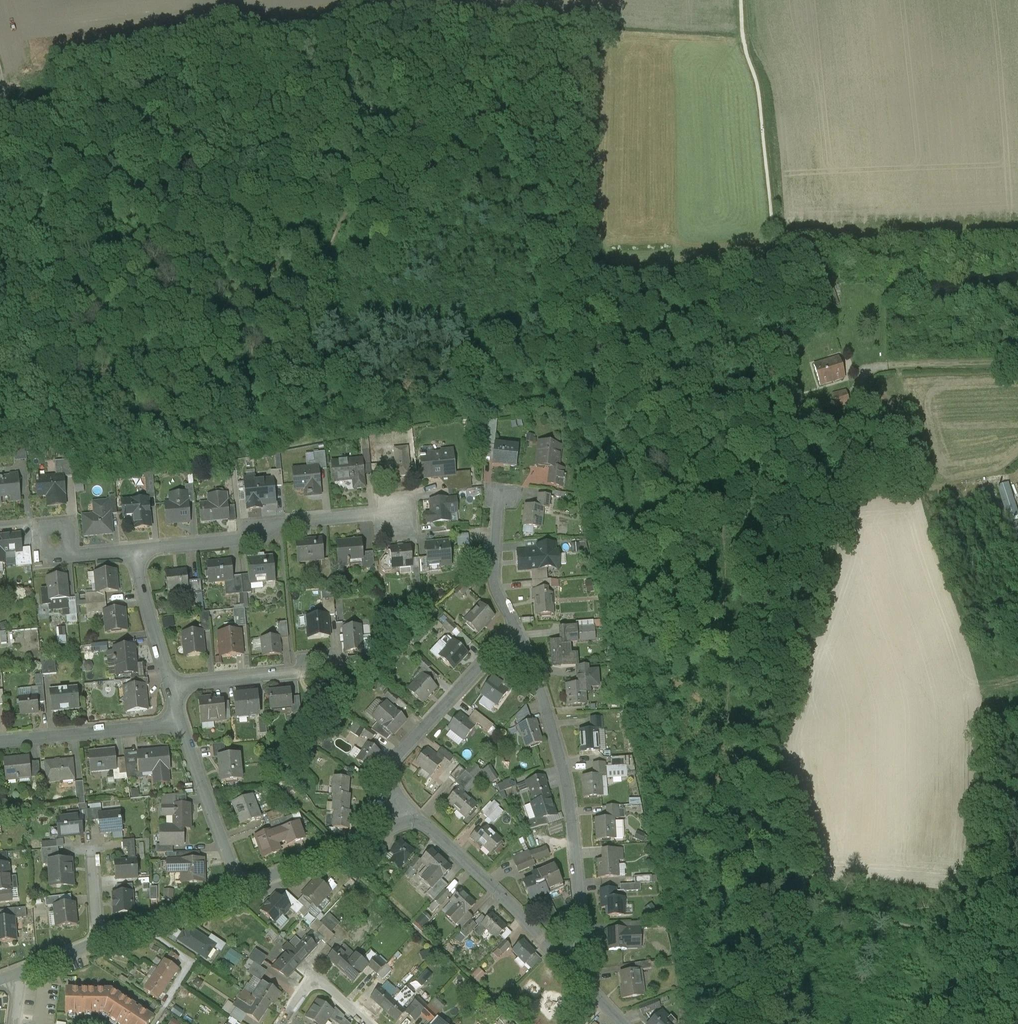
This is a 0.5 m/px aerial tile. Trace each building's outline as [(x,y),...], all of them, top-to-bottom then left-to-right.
[(843,356),(813,365),(820,386),(849,377),(843,356)] [(845,392),(833,395),(837,407),(848,404),(845,392)] [(497,422),(482,424),(482,447),(494,448),(495,446),(497,422)] [(560,447),(539,444),(536,467),(550,469),(557,470),(557,469),(560,447)] [(518,449),(495,446),(494,448),(492,466),(515,469),(518,449)] [(408,449),(393,450),(394,451),(396,468),(386,469),(387,479),(386,479),(411,477),(408,449)] [(369,452),(362,452),(364,468),(371,467),(369,452)] [(325,453),(313,454),(314,464),(309,464),(310,470),(317,469),(318,471),(327,470),(325,453)] [(452,453),(421,456),(421,460),(419,460),(419,462),(421,461),(423,480),(445,478),(445,480),(450,479),(455,479),(454,475),(452,453)] [(71,461),(55,462),(56,478),(63,477),(63,478),(73,477),(71,461)] [(362,461),(332,464),(334,483),(353,481),(354,490),(365,489),(362,461)] [(310,470),(293,471),(295,491),(296,491),(296,490),(308,488),(309,495),(307,495),(308,497),(320,496),(318,471),(317,469),(310,470)] [(557,470),(550,469),(548,485),(562,487),(564,470),(557,469),(557,470)] [(281,472),(270,472),(271,481),(271,483),(272,483),(273,488),(283,487),(281,472)] [(153,474),(145,475),(147,500),(148,500),(155,499),(153,474)] [(469,474),(454,475),(455,479),(450,479),(445,480),(440,480),(448,492),(471,490),(469,474)] [(56,478),(36,479),(37,484),(38,497),(47,497),(48,506),(65,504),(63,478),(63,477),(56,478)] [(0,479),(0,497),(10,496),(11,502),(20,501),(18,478),(10,478),(0,479)] [(271,481),(245,484),(247,505),(274,502),(273,488),(272,483),(271,483),(271,481)] [(1007,484),(998,487),(1017,548),(1017,519),(1007,484)] [(193,486),(185,486),(186,494),(187,494),(188,504),(195,503),(193,486)] [(996,487),(978,494),(1014,601),(1017,599),(1017,553),(996,487)] [(186,494),(174,495),(175,504),(165,505),(167,524),(176,524),(176,523),(190,522),(188,504),(187,494),(186,494)] [(214,504),(200,505),(202,523),(228,521),(228,518),(229,518),(228,508),(226,495),(213,496),(214,504)] [(537,508),(526,507),(523,528),(540,530),(543,510),(548,510),(549,498),(539,497),(537,508)] [(116,499),(107,500),(107,503),(109,516),(110,516),(117,515),(116,499)] [(147,500),(122,502),(123,518),(133,517),(135,530),(151,528),(148,500),(147,500)] [(447,500),(430,502),(432,515),(426,515),(426,524),(432,524),(432,525),(445,524),(446,526),(450,525),(449,514),(457,513),(456,500),(447,501),(447,500)] [(98,516),(83,517),(85,536),(112,534),(110,516),(109,516),(107,503),(97,504),(98,516)] [(235,507),(228,508),(229,518),(228,518),(228,521),(228,523),(236,522),(235,507)] [(446,526),(445,526),(446,533),(459,532),(458,525),(450,525),(446,526)] [(20,535),(0,537),(2,554),(4,554),(15,553),(22,553),(21,549),(20,535)] [(321,540),(311,541),(312,542),(297,543),(299,563),(300,563),(299,560),(308,559),(308,562),(323,561),(321,540)] [(360,542),(337,544),(339,567),(348,566),(348,568),(349,568),(349,563),(361,562),(362,562),(362,555),(360,542)] [(443,545),(425,547),(427,560),(427,566),(428,566),(440,565),(440,568),(451,567),(449,544),(443,544),(443,545)] [(579,544),(572,544),(572,552),(580,551),(579,544)] [(537,551),(517,552),(518,572),(531,571),(532,583),(547,582),(546,570),(559,569),(558,552),(555,553),(554,545),(537,547),(537,551)] [(410,547),(390,549),(391,558),(385,558),(382,561),(382,563),(381,565),(381,570),(382,571),(385,573),(390,573),(392,570),(412,568),(410,547)] [(21,549),(22,553),(15,553),(16,567),(32,566),(30,549),(21,549)] [(15,553),(4,554),(4,561),(10,561),(12,563),(12,568),(16,568),(16,567),(15,553)] [(373,554),(362,555),(362,562),(361,562),(362,571),(374,570),(373,554)] [(264,555),(247,557),(249,576),(250,586),(275,583),(273,557),(264,558),(264,555)] [(427,560),(418,561),(419,576),(429,575),(428,566),(427,566),(427,560)] [(230,563),(209,565),(210,583),(231,581),(230,563)] [(330,564),(319,565),(321,581),(332,580),(330,564)] [(116,571),(95,573),(97,594),(118,592),(116,571)] [(186,571),(166,573),(168,594),(188,592),(189,592),(188,583),(186,571)] [(67,576),(46,578),(47,590),(42,590),(43,605),(50,605),(49,601),(57,600),(67,599),(69,599),(67,576)] [(249,576),(241,577),(243,595),(251,594),(250,586),(249,576)] [(235,583),(231,583),(232,596),(243,595),(241,577),(234,578),(235,583)] [(469,579),(457,592),(463,597),(475,584),(469,579)] [(547,582),(532,583),(532,590),(551,588),(550,581),(547,582)] [(200,582),(188,583),(189,592),(188,592),(189,596),(202,594),(200,582)] [(588,591),(597,591),(597,582),(588,583),(588,591)] [(551,595),(544,595),(544,591),(532,592),(533,599),(535,599),(537,617),(553,616),(551,595)] [(105,596),(85,598),(86,606),(106,604),(105,596)] [(67,599),(57,600),(58,610),(68,609),(68,602),(67,599)] [(333,599),(322,600),(324,617),(327,616),(327,617),(335,616),(333,599)] [(75,602),(68,602),(68,609),(70,624),(77,623),(75,602)] [(106,604),(86,606),(87,615),(104,613),(104,612),(107,612),(106,604)] [(493,618),(480,606),(465,623),(478,635),(493,618)] [(244,609),(233,611),(235,628),(246,627),(244,609)] [(107,612),(104,612),(104,613),(106,633),(127,631),(125,610),(107,612)] [(209,613),(199,614),(200,627),(191,628),(192,634),(202,633),(211,632),(209,613)] [(324,617),(307,618),(309,640),(329,638),(327,617),(327,616),(324,617)] [(164,619),(165,629),(176,628),(175,618),(164,619)] [(456,630),(448,622),(443,627),(451,635),(456,630)] [(287,623),(277,624),(279,638),(279,640),(288,639),(287,623)] [(361,627),(343,628),(345,654),(363,652),(361,627)] [(58,629),(60,645),(68,644),(67,634),(63,634),(63,628),(58,629)] [(577,629),(562,630),(563,642),(568,642),(569,642),(595,640),(594,628),(577,629)] [(240,632),(218,634),(221,658),(243,656),(240,632)] [(192,634),(183,634),(186,657),(204,655),(202,633),(192,634)] [(471,644),(461,634),(456,639),(466,649),(471,644)] [(279,638),(261,640),(263,658),(281,656),(279,640),(279,638)] [(467,655),(453,642),(446,650),(439,643),(429,654),(437,661),(440,659),(453,671),(467,655)] [(563,642),(551,643),(552,662),(552,669),(575,667),(575,655),(569,656),(569,642),(568,642),(563,642)] [(134,647),(114,649),(116,676),(130,675),(137,674),(136,665),(134,647)] [(55,660),(41,661),(42,676),(56,674),(55,660)] [(430,668),(422,661),(417,666),(425,674),(430,668)] [(143,665),(136,665),(137,674),(130,675),(131,681),(132,681),(145,680),(143,665)] [(588,666),(577,667),(578,684),(584,684),(584,685),(588,684),(589,684),(588,672),(588,666)] [(597,671),(588,672),(589,684),(588,684),(589,688),(599,687),(597,671)] [(436,689),(422,676),(408,692),(422,705),(436,689)] [(515,685),(506,679),(503,683),(512,690),(515,685)] [(501,686),(492,680),(480,696),(497,708),(506,694),(499,689),(501,686)] [(578,684),(566,685),(568,706),(585,705),(584,685),(584,684),(578,684)] [(133,687),(124,688),(124,689),(126,689),(127,704),(126,704),(127,713),(147,711),(145,687),(145,686),(133,687)] [(43,687),(32,688),(33,697),(37,697),(37,704),(45,703),(43,687)] [(75,689),(51,691),(53,712),(77,710),(75,689)] [(279,692),(269,693),(271,711),(271,710),(291,708),(290,699),(290,691),(289,691),(289,692),(279,693),(279,692)] [(398,701),(390,693),(385,698),(393,706),(398,701)] [(257,694),(234,697),(236,719),(237,719),(237,718),(248,717),(248,718),(259,716),(257,694)] [(33,697),(19,699),(20,715),(38,713),(37,704),(37,697),(33,697)] [(299,698),(290,699),(291,708),(291,715),(301,714),(299,698)] [(215,699),(199,700),(202,724),(217,722),(215,704),(215,699)] [(223,703),(215,704),(217,722),(225,721),(223,703)] [(386,705),(373,720),(378,724),(391,736),(392,737),(406,723),(386,705)] [(526,707),(515,719),(518,728),(532,723),(526,707)] [(493,728),(474,713),(468,721),(469,721),(467,724),(474,729),(477,726),(488,734),(493,728)] [(460,714),(448,730),(464,743),(474,729),(467,724),(469,721),(468,721),(460,714)] [(601,718),(590,719),(591,730),(597,730),(597,731),(602,730),(601,718)] [(265,719),(258,720),(260,735),(267,735),(265,719)] [(518,728),(516,729),(517,730),(518,729),(526,750),(542,744),(541,744),(536,729),(538,729),(536,722),(532,723),(518,728)] [(391,736),(378,724),(371,732),(386,742),(391,736)] [(375,736),(366,730),(362,736),(371,742),(375,736)] [(591,730),(579,731),(581,752),(598,751),(597,731),(597,730),(591,730)] [(224,745),(212,747),(213,759),(219,759),(218,758),(225,757),(224,745)] [(368,746),(361,756),(357,762),(357,761),(356,762),(368,770),(373,763),(379,754),(380,754),(368,746)] [(115,750),(89,753),(91,774),(117,771),(115,750)] [(428,750),(415,766),(431,778),(441,765),(441,764),(444,761),(437,755),(436,757),(428,750)] [(454,760),(441,750),(437,755),(444,761),(450,765),(454,760)] [(168,751),(138,754),(140,774),(154,773),(155,786),(169,784),(168,771),(170,771),(168,751)] [(225,757),(218,758),(219,759),(221,784),(242,781),(239,756),(225,757)] [(631,757),(611,758),(611,768),(624,767),(625,777),(635,775),(631,757)] [(29,759),(5,761),(6,781),(17,780),(17,781),(20,781),(20,780),(30,779),(29,764),(29,759)] [(124,759),(118,760),(120,776),(126,775),(125,765),(124,759)] [(73,760),(45,763),(47,784),(75,781),(73,760)] [(39,763),(29,764),(30,779),(40,778),(39,763)] [(605,776),(604,763),(593,764),(594,776),(600,776),(600,777),(605,776)] [(133,764),(125,765),(126,775),(127,780),(135,779),(133,764)] [(459,768),(450,778),(455,784),(465,774),(459,768)] [(455,784),(455,785),(463,792),(473,781),(465,773),(465,774),(455,784)] [(594,776),(582,777),(584,798),(601,797),(600,777),(600,776),(594,776)] [(545,777),(525,784),(525,785),(527,784),(534,805),(550,800),(551,800),(550,799),(545,785),(547,784),(547,783),(546,783),(545,778),(545,777)] [(347,781),(334,780),(334,781),(333,797),(332,797),(347,798),(348,790),(346,790),(347,781)] [(514,781),(497,788),(499,795),(516,788),(514,781)] [(83,783),(75,784),(77,806),(79,806),(85,805),(83,783)] [(642,793),(636,794),(636,798),(629,799),(630,805),(643,803),(642,793)] [(476,808),(461,794),(456,800),(453,797),(445,805),(451,810),(452,808),(466,820),(476,808)] [(186,796),(162,798),(162,808),(174,807),(186,807),(186,796)] [(251,797),(234,804),(242,826),(260,819),(251,797)] [(347,798),(332,797),(335,798),(333,813),(333,814),(348,815),(348,807),(346,807),(347,798)] [(550,800),(534,805),(531,806),(536,820),(537,822),(545,819),(555,815),(550,800)] [(495,824),(506,812),(494,801),(483,813),(495,824)] [(308,808),(301,802),(296,807),(303,814),(308,808)] [(85,805),(79,806),(79,812),(80,817),(81,823),(89,823),(88,811),(87,811),(87,805),(85,805)] [(618,806),(607,807),(607,819),(613,818),(613,819),(618,819),(618,806)] [(186,807),(174,807),(162,808),(162,818),(174,817),(174,828),(174,830),(174,831),(183,831),(190,831),(190,807),(186,807)] [(101,810),(88,811),(89,823),(99,821),(99,816),(102,816),(101,810)] [(281,811),(266,816),(270,825),(278,822),(285,820),(281,811)] [(102,816),(99,816),(99,821),(101,834),(122,832),(120,814),(102,816)] [(348,815),(333,814),(335,814),(334,830),(333,830),(348,832),(349,824),(347,823),(348,815)] [(80,817),(57,820),(59,839),(82,836),(81,823),(80,817)] [(292,817),(285,820),(278,822),(281,832),(289,829),(296,826),(292,817)] [(607,819),(596,819),(597,840),(614,839),(613,822),(613,819),(613,818),(607,819)] [(545,819),(537,822),(536,820),(528,823),(531,831),(548,825),(545,819)] [(278,822),(270,825),(272,832),(273,835),(281,832),(278,822)] [(622,822),(613,822),(614,839),(623,839),(622,822)] [(296,827),(289,829),(293,840),(286,843),(288,846),(304,841),(299,825),(296,826),(296,827)] [(174,828),(160,828),(160,847),(161,847),(173,847),(181,847),(183,845),(183,831),(174,831),(174,830),(174,828)] [(272,832),(256,838),(256,839),(257,838),(261,850),(260,850),(264,860),(279,854),(277,846),(286,843),(293,840),(289,829),(281,832),(273,835),(272,832)] [(486,829),(481,834),(478,831),(470,840),(475,845),(477,843),(490,855),(501,843),(486,829)] [(134,841),(123,842),(123,850),(127,850),(135,850),(134,841)] [(414,854),(400,843),(391,855),(395,858),(391,865),(399,871),(404,865),(405,866),(414,854)] [(173,854),(173,847),(161,847),(160,847),(156,847),(156,855),(169,855),(173,855),(173,854)] [(546,847),(529,855),(531,859),(534,867),(535,866),(533,862),(549,855),(546,847)] [(58,849),(41,850),(43,866),(49,866),(49,863),(59,862),(58,849)] [(128,862),(115,863),(116,881),(137,880),(136,862),(135,850),(127,850),(128,862)] [(621,850),(602,851),(602,861),(598,861),(599,878),(618,877),(617,876),(617,866),(617,861),(622,860),(621,850)] [(384,851),(374,856),(377,862),(387,857),(384,851)] [(431,852),(421,863),(422,865),(426,868),(436,857),(431,852)] [(0,854),(0,867),(8,866),(15,865),(14,853),(0,854)] [(199,854),(173,854),(173,855),(169,855),(169,859),(176,858),(176,862),(181,862),(200,861),(199,854)] [(451,871),(436,857),(426,868),(426,869),(432,874),(424,883),(422,882),(421,882),(431,891),(440,882),(441,882),(451,871)] [(531,859),(515,866),(518,874),(534,867),(531,859)] [(417,860),(410,870),(415,874),(422,865),(421,863),(417,860)] [(59,862),(49,863),(49,866),(51,889),(74,887),(72,861),(59,862)] [(200,861),(181,862),(181,876),(182,885),(204,884),(204,861),(200,861)] [(176,862),(167,863),(167,876),(181,876),(181,862),(176,862)] [(624,865),(617,866),(617,876),(624,876),(624,870),(626,869),(625,867),(624,865)] [(12,901),(18,900),(17,890),(11,891),(8,866),(0,867),(0,903),(12,901)] [(554,866),(537,873),(547,895),(564,888),(554,866)] [(426,869),(418,878),(422,882),(424,883),(432,874),(426,869)] [(537,873),(531,876),(533,880),(523,885),(531,902),(532,904),(536,906),(540,904),(541,900),(540,898),(547,895),(537,873)] [(651,876),(634,877),(634,884),(640,884),(652,883),(651,877),(651,876)] [(316,881),(302,896),(313,906),(316,909),(330,894),(316,881)] [(440,882),(431,891),(427,896),(433,902),(447,888),(441,882),(440,882)] [(634,884),(620,885),(620,891),(624,891),(624,892),(641,891),(640,884),(634,884)] [(132,886),(116,887),(117,895),(132,894),(132,895),(133,895),(132,886)] [(624,898),(615,899),(614,890),(615,890),(615,889),(600,890),(601,908),(607,908),(608,916),(607,916),(607,917),(624,916),(624,907),(624,906),(624,899),(624,898)] [(460,893),(450,903),(455,908),(446,918),(456,927),(467,914),(475,906),(460,893)] [(117,895),(113,895),(114,915),(133,914),(132,895),(132,894),(117,895)] [(442,894),(434,903),(440,908),(447,899),(442,894)] [(60,897),(45,899),(46,908),(54,907),(54,906),(61,906),(60,897)] [(284,904),(276,897),(271,902),(268,902),(264,906),(264,909),(261,912),(275,925),(282,917),(284,917),(288,913),(288,910),(289,910),(289,909),(284,904)] [(297,904),(290,897),(284,904),(289,909),(289,910),(296,917),(303,909),(297,904)] [(313,906),(303,897),(297,904),(303,909),(307,912),(313,906)] [(61,906),(54,906),(54,907),(56,928),(76,926),(74,904),(61,906)] [(25,909),(14,910),(14,919),(14,920),(15,920),(15,919),(26,919),(25,909)] [(467,914),(456,927),(460,931),(472,919),(467,914)] [(424,915),(414,925),(420,931),(430,922),(424,915)] [(486,922),(479,929),(474,934),(479,939),(486,932),(496,941),(506,930),(491,916),(486,922)] [(481,917),(475,924),(479,929),(486,922),(481,917)] [(0,920),(0,943),(16,942),(15,933),(13,933),(12,920),(14,920),(14,919),(7,919),(0,920)] [(647,922),(631,923),(631,930),(647,929),(647,922)] [(470,923),(462,931),(468,936),(476,928),(470,923)] [(334,938),(323,927),(315,935),(322,941),(321,942),(326,946),(334,938)] [(216,947),(189,929),(185,935),(183,934),(178,942),(207,961),(216,947)] [(625,929),(608,930),(609,950),(626,950),(626,949),(637,949),(637,933),(626,933),(625,929)] [(312,932),(294,951),(305,961),(316,948),(321,942),(322,941),(315,935),(312,932)] [(535,954),(523,942),(513,952),(525,964),(535,954)] [(505,943),(497,951),(502,956),(510,948),(505,943)] [(238,967),(244,957),(232,949),(225,959),(238,967)] [(349,962),(337,950),(327,960),(340,972),(349,962)] [(267,959),(255,951),(249,961),(254,965),(260,969),(267,959)] [(294,951),(289,957),(287,955),(280,962),(292,974),(293,974),(305,961),(294,951)] [(171,954),(166,963),(173,967),(178,959),(171,954)] [(349,962),(340,972),(353,984),(368,968),(355,956),(349,962)] [(377,958),(368,968),(377,976),(385,967),(386,966),(377,958)] [(225,961),(220,968),(231,975),(236,969),(225,961)] [(650,961),(634,964),(635,970),(640,970),(651,969),(650,961)] [(166,963),(165,962),(158,972),(171,981),(178,971),(173,967),(166,963)] [(292,974),(280,962),(273,969),(271,968),(271,969),(287,980),(288,979),(292,974)] [(260,969),(254,965),(249,972),(261,979),(266,972),(260,969)] [(385,967),(377,976),(383,982),(391,973),(385,967)] [(481,969),(473,977),(479,983),(487,975),(481,969)] [(635,970),(620,972),(623,988),(621,988),(622,999),(644,996),(642,985),(640,970),(635,970)] [(171,981),(158,972),(152,982),(165,991),(171,981)] [(165,991),(152,982),(145,992),(158,1001),(165,991)] [(280,996),(263,984),(256,994),(246,988),(243,992),(256,1001),(268,1009),(273,1001),(276,1003),(280,996)] [(390,999),(380,990),(371,1000),(384,1012),(397,998),(394,994),(390,999)] [(384,1012),(397,1023),(406,1014),(401,1009),(413,997),(405,990),(397,998),(384,1012)] [(111,991),(66,991),(66,1015),(104,1015),(117,1023),(149,1023),(153,1019),(111,991)] [(512,999),(506,1005),(513,1011),(519,1005),(512,999)] [(268,1009),(256,1001),(247,1016),(258,1023),(268,1009)] [(406,1014),(415,1022),(420,1016),(427,1009),(418,1001),(406,1014)] [(237,1008),(228,1003),(222,1011),(231,1017),(237,1008)] [(317,1003),(306,1019),(314,1023),(325,1023),(327,1022),(330,1018),(333,1013),(332,1012),(317,1003)] [(650,1003),(639,1008),(642,1015),(653,1011),(650,1003)] [(420,1016),(429,1023),(432,1023),(441,1014),(431,1005),(427,1009),(420,1016)] [(334,1009),(332,1012),(333,1013),(330,1018),(335,1021),(340,1013),(334,1009)] [(648,1023),(666,1023),(664,1022),(668,1018),(662,1011),(648,1023)]
